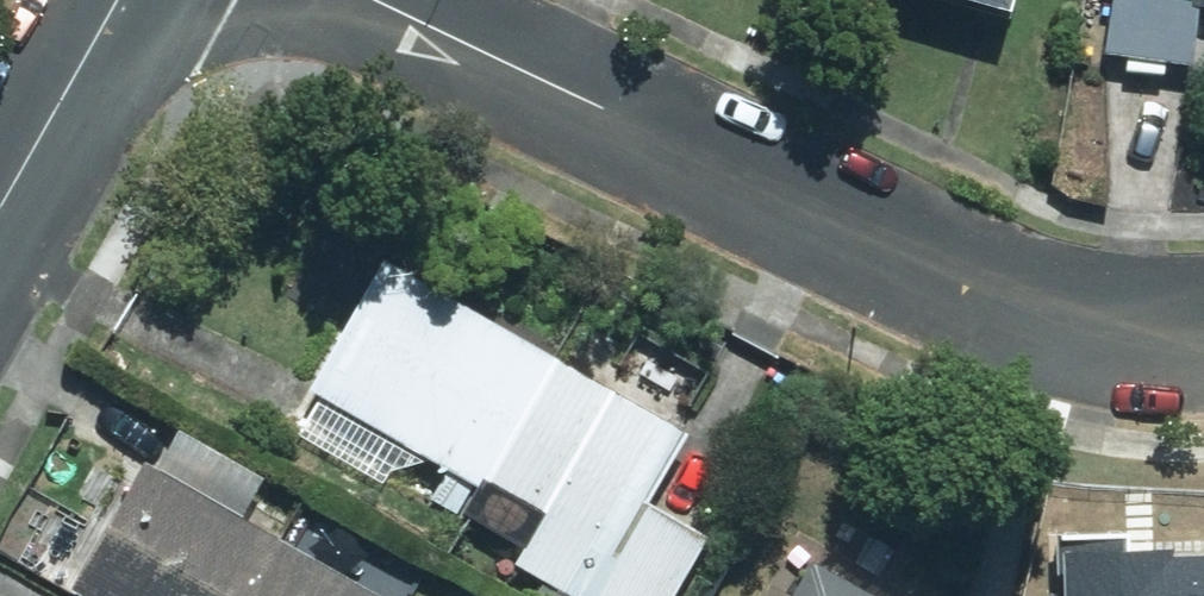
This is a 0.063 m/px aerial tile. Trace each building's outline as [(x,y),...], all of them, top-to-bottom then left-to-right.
[(1009,26),(1016,0),(915,0),(1009,26)] [(1093,57),(1184,61),(1186,19),(1203,20),(1203,0),(1096,0),(1093,57)] [(377,266),(285,431),(402,496),(420,465),(437,475),(424,498),(461,519),(482,480),(541,512),(511,565),(566,595),(670,595),(702,539),(649,509),(689,438),(377,266)] [(68,593),(74,595),(364,595),(137,470),(68,593)] [(1050,595),(1203,595),(1203,563),(1180,564),(1179,550),(1141,551),(1141,540),(1049,542),(1050,595)] [(801,570),(785,595),(845,595),(801,570)]
